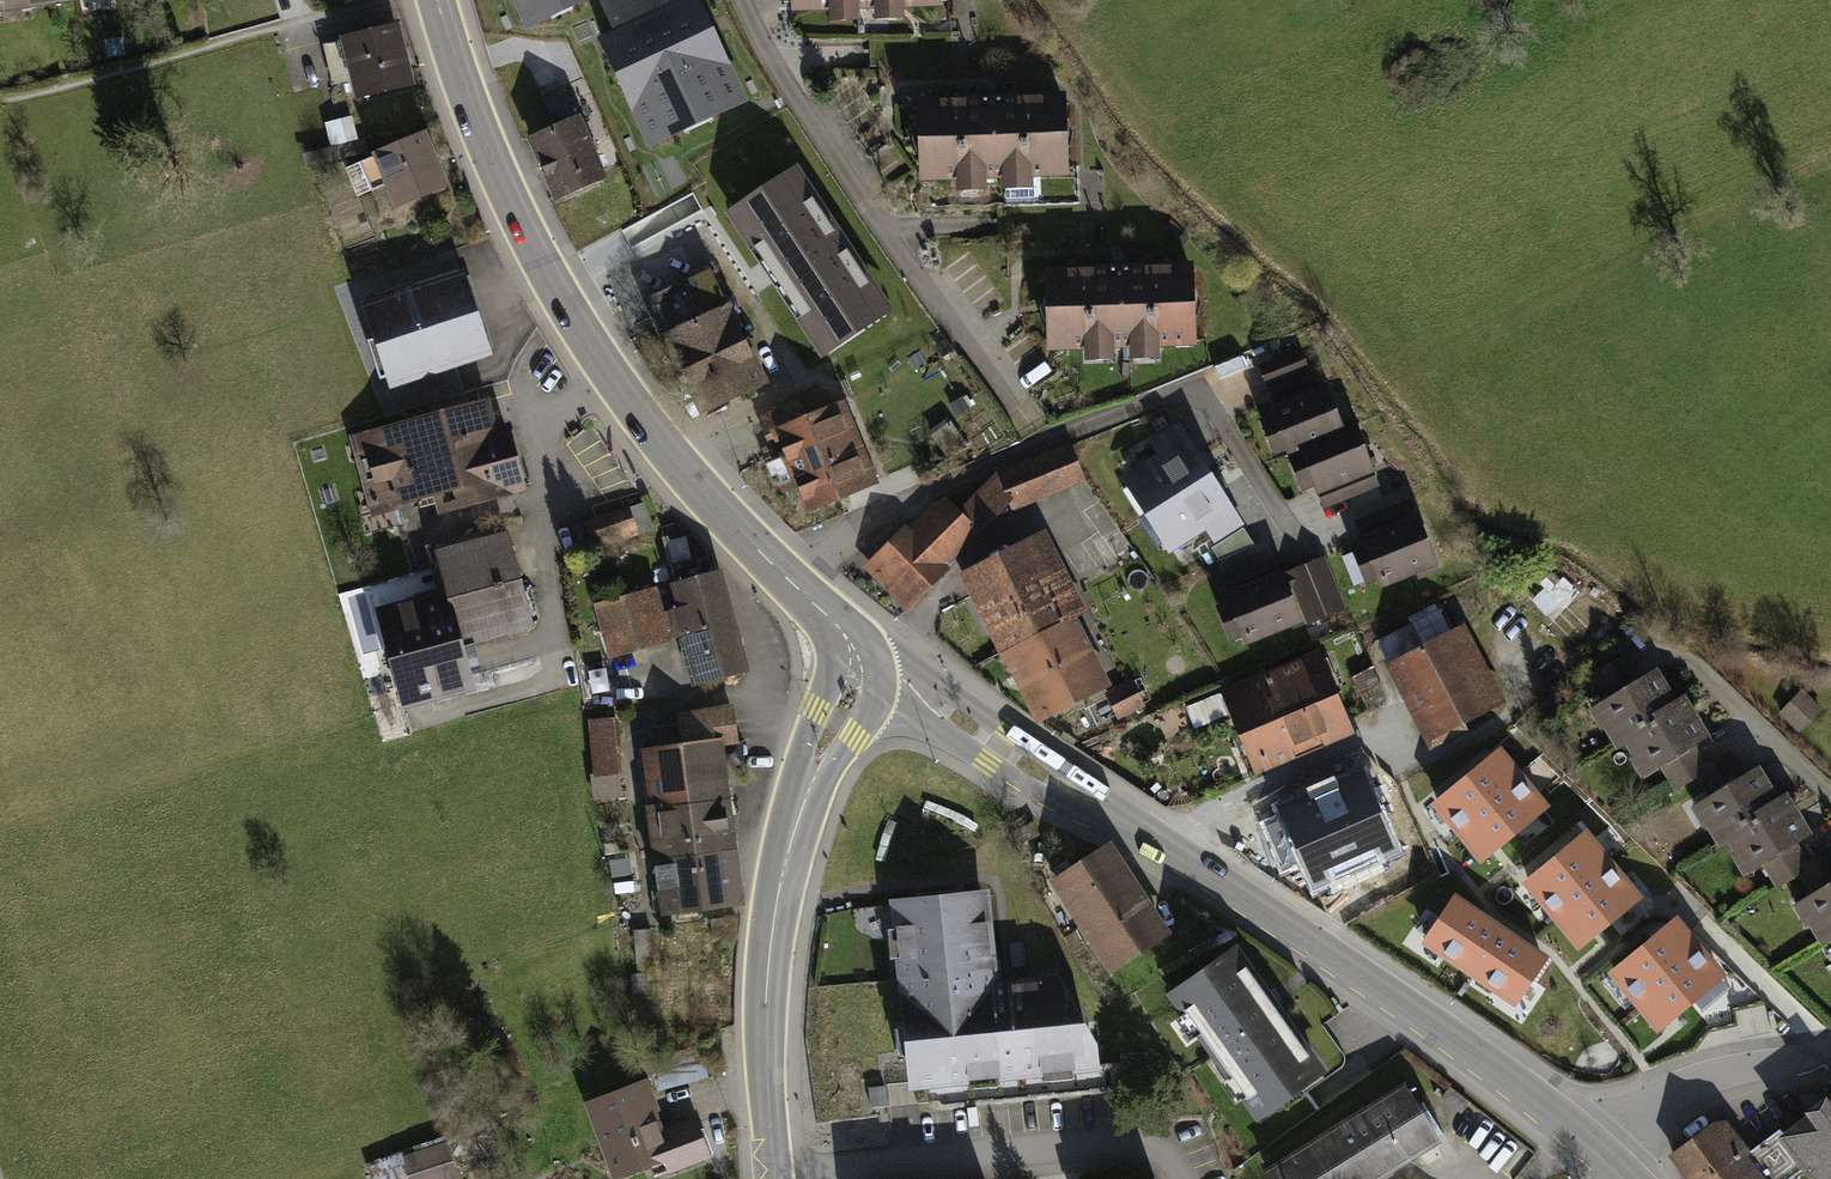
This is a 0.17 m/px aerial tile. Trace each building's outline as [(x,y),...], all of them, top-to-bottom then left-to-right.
[(529,24),(581,0),(517,0),(529,24)] [(739,100),(692,0),(605,41),(652,141),(739,100)] [(395,28),(346,40),(355,79),(359,96),(409,84),(395,28)] [(355,79),(346,40),(324,46),(333,84),(355,79)] [(532,140),(556,196),(601,176),(562,87),(543,96),(557,129),(532,140)] [(1062,99),(920,104),(922,176),(1064,171),(1062,99)] [(423,136),(346,168),(358,196),(388,183),(397,204),(443,185),(423,136)] [(818,342),(879,301),(799,181),(738,222),(818,342)] [(694,191),(644,215),(654,236),(704,212),(694,191)] [(1190,268),(1048,273),(1050,345),(1192,340),(1190,268)] [(669,337),(727,308),(709,270),(644,300),(663,340),(669,337)] [(462,276),(366,308),(377,340),(389,336),(403,379),(487,351),(462,276)] [(727,308),(669,337),(704,410),(762,382),(727,308)] [(1267,365),(1280,398),(1313,384),(1300,352),(1267,365)] [(1224,384),(1224,405),(1269,405),(1269,383),(1224,384)] [(1301,447),(1341,431),(1324,390),(1273,411),(1290,452),(1301,447)] [(837,494),(807,419),(799,400),(759,417),(768,439),(779,434),(787,455),(766,464),(773,484),(779,485),(797,477),(809,506),(837,494)] [(834,408),(807,419),(837,494),(876,479),(863,445),(851,450),(834,408)] [(468,409),(355,439),(373,507),(439,489),(442,501),(460,496),(462,502),(520,486),(505,430),(476,437),(468,409)] [(932,435),(946,455),(964,443),(950,423),(932,435)] [(1359,491),(1376,484),(1353,426),(1341,431),(1301,447),(1318,488),(1352,474),(1359,491)] [(1187,442),(1134,476),(1155,509),(1208,474),(1187,442)] [(1068,445),(1035,459),(1049,492),(1082,479),(1068,445)] [(1012,506),(1029,500),(1016,466),(999,473),(1007,492),(1008,496),(1012,506)] [(1208,474),(1155,509),(1176,541),(1229,507),(1208,474)] [(956,517),(971,532),(1008,496),(1007,492),(995,477),(956,517)] [(904,533),(878,559),(900,580),(890,589),(907,606),(942,572),(938,567),(972,533),(971,532),(956,517),(942,503),(908,537),(904,533)] [(595,546),(634,532),(626,509),(587,523),(595,546)] [(1419,576),(1436,569),(1416,519),(1364,539),(1382,581),(1415,568),(1419,576)] [(1225,557),(1252,544),(1243,529),(1218,545),(1225,557)] [(506,533),(437,552),(448,593),(462,645),(532,626),(506,533)] [(972,576),(1009,648),(1038,633),(1066,619),(1029,547),(972,576)] [(676,582),(665,585),(672,610),(671,610),(678,637),(690,634),(703,682),(743,671),(712,555),(671,566),(676,582)] [(1246,639),(1298,618),(1281,575),(1246,589),(1239,573),(1222,580),(1246,639)] [(1329,576),(1295,589),(1308,622),(1342,609),(1329,576)] [(1554,624),(1581,595),(1561,577),(1534,606),(1554,624)] [(615,655),(665,642),(665,641),(657,613),(651,591),(625,598),(625,597),(601,603),(615,655)] [(377,613),(402,704),(473,685),(462,645),(448,593),(377,613)] [(1439,609),(1412,624),(1423,645),(1450,632),(1439,609)] [(678,637),(671,610),(657,613),(665,641),(678,637)] [(1066,619),(1038,633),(1072,699),(1101,684),(1079,642),(1084,639),(1080,632),(1075,634),(1067,619),(1066,619)] [(1394,660),(1423,645),(1412,624),(1383,639),(1394,660)] [(1450,632),(1423,645),(1462,723),(1490,709),(1450,632)] [(1038,633),(1009,648),(1015,661),(1008,664),(1014,675),(1020,672),(1042,714),(1072,699),(1038,633)] [(1462,723),(1423,645),(1394,660),(1410,693),(1407,694),(1428,735),(1431,734),(1433,737),(1462,723)] [(1611,701),(1607,703),(1614,715),(1605,721),(1618,741),(1626,736),(1674,707),(1654,674),(1642,682),(1626,656),(1595,675),(1611,701)] [(1299,740),(1344,721),(1317,657),(1272,676),(1299,740)] [(1369,712),(1389,702),(1371,666),(1353,677),(1369,712)] [(1299,740),(1272,676),(1228,695),(1254,758),(1256,758),(1260,767),(1289,754),(1285,746),(1299,740)] [(1130,683),(1109,693),(1120,715),(1141,704),(1130,683)] [(1781,713),(1798,729),(1819,708),(1802,692),(1781,713)] [(1683,702),(1674,707),(1626,736),(1639,757),(1648,752),(1655,764),(1659,761),(1675,787),(1698,773),(1706,768),(1690,743),(1703,735),(1683,702)] [(678,720),(682,743),(714,739),(736,736),(732,712),(678,720)] [(611,719),(591,720),(597,797),(619,795),(618,784),(616,784),(611,719)] [(648,748),(655,805),(688,801),(721,797),(714,739),(682,743),(648,748)] [(1437,802),(1464,835),(1495,810),(1486,799),(1516,774),(1498,753),(1437,802)] [(1707,818),(1719,838),(1776,804),(1757,772),(1744,780),(1729,754),(1706,768),(1698,773),(1713,799),(1709,801),(1716,813),(1707,818)] [(1543,808),(1516,774),(1486,799),(1495,810),(1464,835),(1483,857),(1543,808)] [(1362,778),(1285,812),(1289,822),(1265,833),(1279,866),(1305,855),(1317,884),(1394,850),(1362,778)] [(721,797),(688,801),(695,854),(728,849),(721,797)] [(1741,855),(1750,850),(1757,861),(1762,859),(1777,884),(1800,871),(1808,866),(1792,840),(1805,833),(1785,800),(1776,804),(1719,838),(1721,840),(1729,835),(1741,855)] [(688,801),(655,805),(647,806),(649,814),(657,813),(662,850),(654,851),(655,859),(695,854),(688,801)] [(1528,880),(1559,918),(1587,895),(1578,884),(1606,861),(1583,835),(1528,880)] [(728,849),(695,854),(702,905),(744,900),(743,892),(734,893),(728,849)] [(1103,851),(1082,865),(1137,948),(1159,934),(1134,897),(1139,894),(1135,888),(1130,891),(1103,851)] [(1830,932),(1830,931),(1830,853),(1830,852),(1808,866),(1800,871),(1815,896),(1811,899),(1818,911),(1810,916),(1822,937),(1830,932)] [(702,905),(695,854),(655,859),(656,864),(664,863),(666,890),(652,891),(654,912),(702,905)] [(1636,898),(1606,861),(1578,884),(1587,895),(1559,918),(1580,944),(1636,898)] [(1103,943),(1115,962),(1137,948),(1082,865),(1061,879),(1099,936),(1093,940),(1097,946),(1103,943)] [(1092,1065),(1091,1044),(1054,981),(992,988),(982,896),(897,904),(899,928),(906,927),(909,956),(902,956),(909,1026),(916,1025),(919,1053),(912,1053),(914,1082),(969,1077),(969,1070),(997,1067),(997,1074),(1043,1070),(1042,1062),(1070,1060),(1071,1067),(1092,1065)] [(1498,930),(1453,900),(1426,940),(1471,970),(1498,930)] [(712,919),(713,938),(736,936),(735,918),(712,919)] [(1614,971),(1641,1003),(1671,979),(1662,969),(1692,944),(1674,921),(1614,971)] [(653,960),(651,929),(634,931),(636,961),(653,960)] [(1543,960),(1498,930),(1471,970),(1516,1000),(1543,960)] [(1720,976),(1692,944),(1662,969),(1671,979),(1641,1003),(1660,1026),(1720,976)] [(1173,992),(1260,1114),(1319,1073),(1233,950),(1173,992)] [(632,998),(653,995),(650,970),(629,972),(632,998)] [(699,1048),(644,1064),(652,1090),(707,1074),(699,1048)] [(1271,1178),(1370,1178),(1436,1138),(1405,1087),(1267,1173),(1271,1178)] [(641,1088),(591,1107),(615,1171),(665,1152),(671,1168),(705,1155),(692,1122),(659,1134),(641,1088)] [(1817,1178),(1830,1178),(1830,1112),(1823,1101),(1781,1133),(1787,1139),(1806,1165),(1817,1178)] [(1673,1153),(1692,1178),(1788,1178),(1806,1165),(1787,1139),(1758,1160),(1753,1153),(1740,1163),(1712,1125),(1673,1153)] [(490,1154),(482,1135),(463,1143),(470,1162),(490,1154)] [(405,1160),(410,1178),(458,1178),(449,1148),(405,1160)] [(401,1156),(367,1165),(370,1178),(407,1178),(401,1156)]
